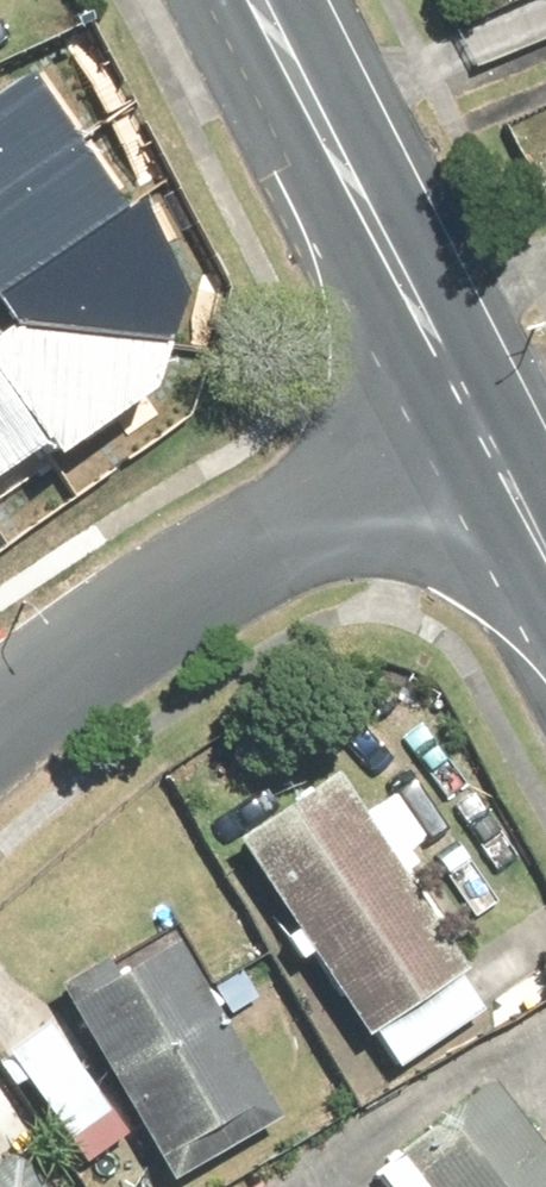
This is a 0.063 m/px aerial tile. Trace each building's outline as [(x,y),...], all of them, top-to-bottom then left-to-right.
[(53,438),(64,453),(156,391),(189,288),(137,211),(123,220),(29,81),(0,101),(0,474),(53,438)] [(337,772),(237,837),(364,1031),(464,966),(337,772)] [(277,1112),(175,939),(63,1004),(165,1178),(277,1112)] [(47,1021),(3,1055),(68,1141),(112,1108),(47,1021)] [(489,1078),(398,1148),(428,1186),(545,1186),(545,1152),(489,1078)] [(0,1165),(0,1186),(41,1186),(17,1153),(0,1165)]
